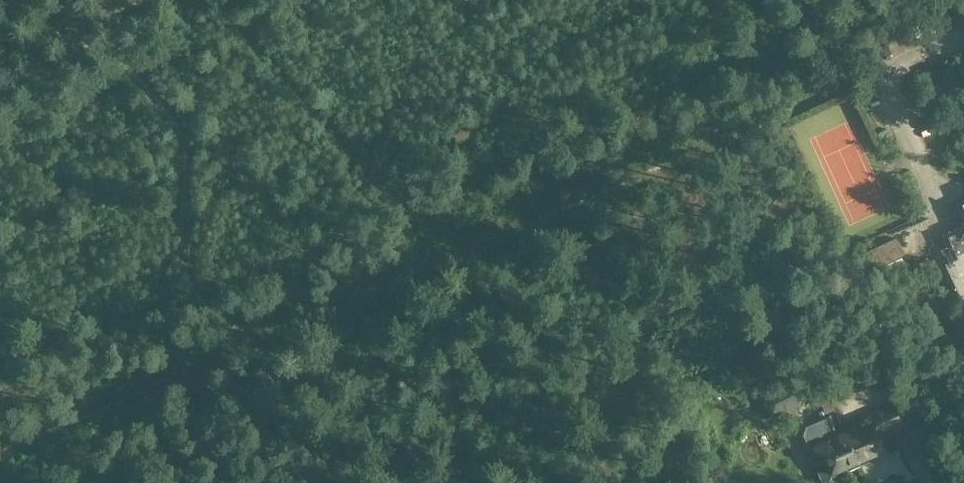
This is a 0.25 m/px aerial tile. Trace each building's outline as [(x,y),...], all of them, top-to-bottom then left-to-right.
[(943,238),(951,259),(941,265),(961,310),(963,308),(963,227),(943,238)] [(862,278),(906,257),(897,238),(853,259),(862,278)] [(770,419),(800,406),(790,384),(760,397),(770,419)] [(904,429),(923,420),(913,397),(894,406),(904,429)] [(834,411),(830,402),(822,405),(826,415),(834,411)] [(808,454),(813,452),(819,465),(815,467),(823,482),(826,482),(830,481),(832,475),(843,470),(849,473),(872,462),(874,457),(885,452),(891,454),(898,451),(886,425),(883,426),(877,413),(854,423),(857,429),(839,437),(830,417),(804,429),(801,437),(808,454)]
